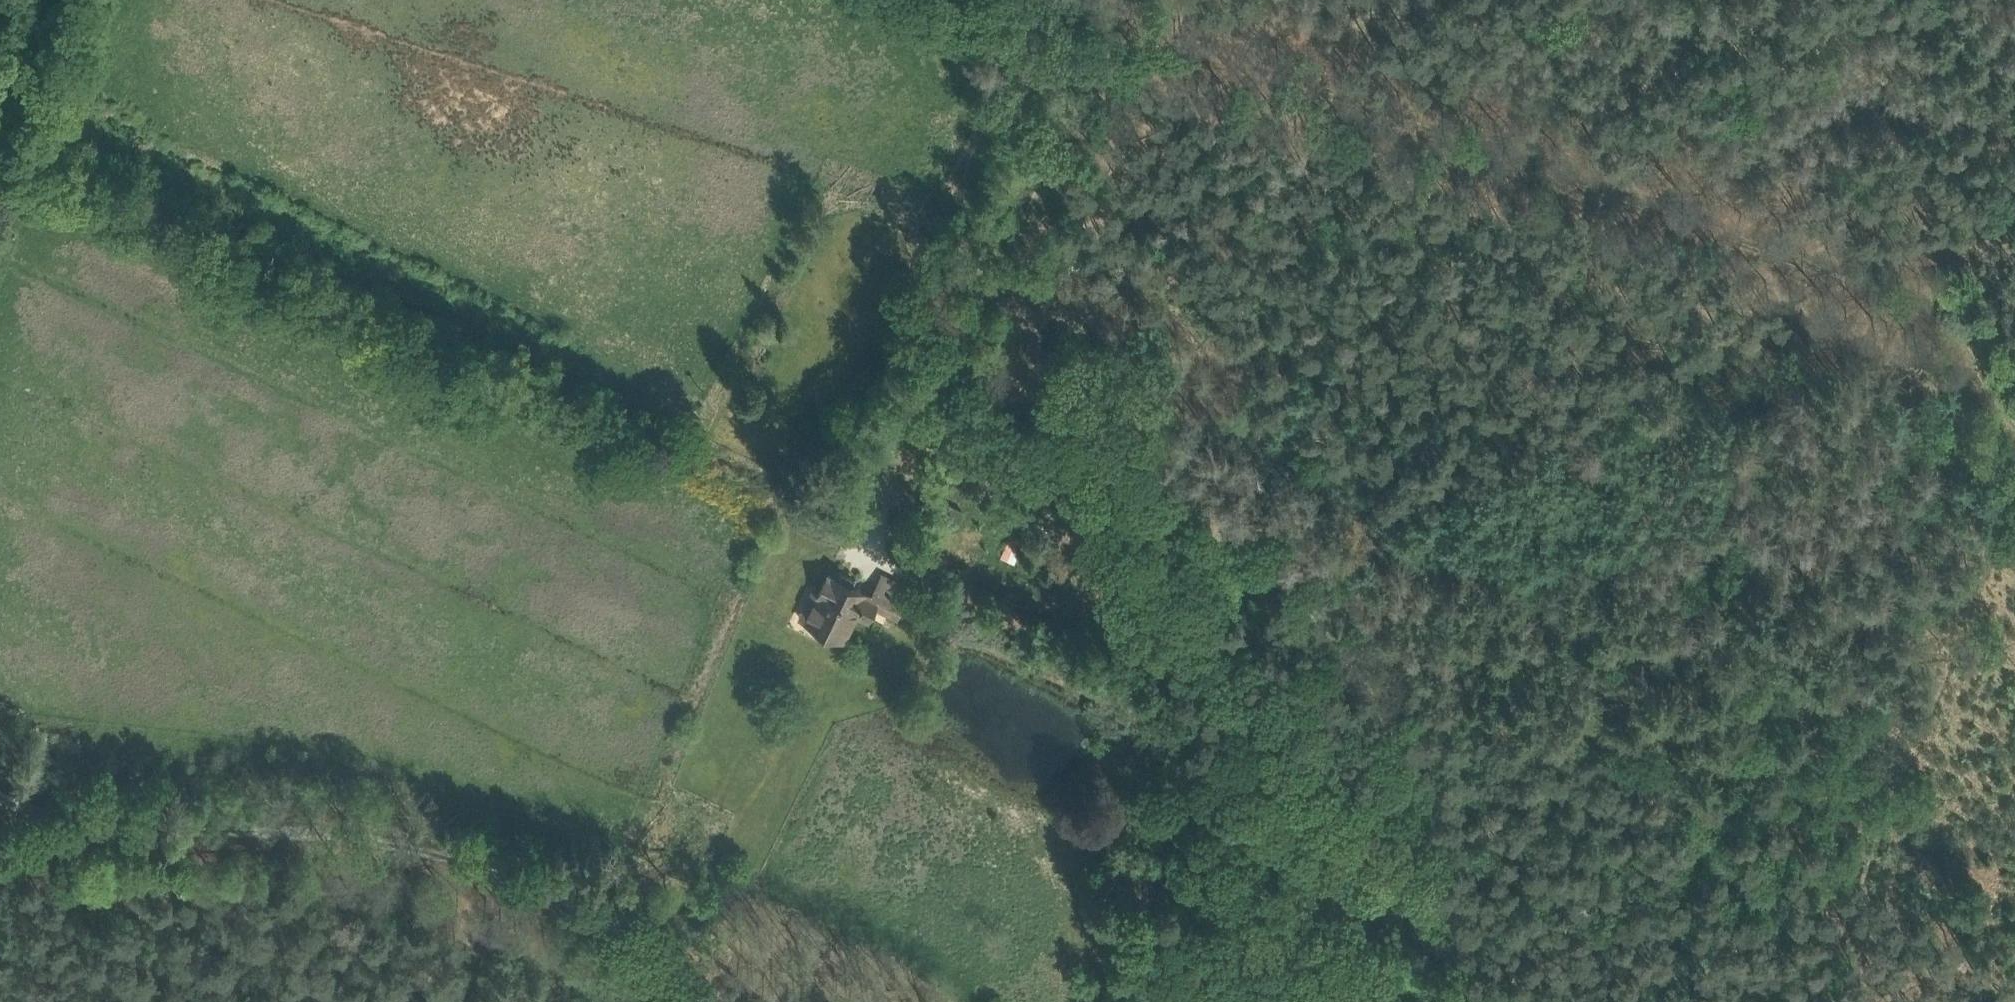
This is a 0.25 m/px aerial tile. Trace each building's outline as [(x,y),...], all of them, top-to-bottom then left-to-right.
[(1007,540),(1001,554),(1015,560),(1020,546),(1007,540)] [(815,589),(806,607),(801,617),(844,638),(857,612),(869,617),(875,606),(897,617),(903,606),(912,588),(883,574),(872,595),(829,573),(820,591),(815,589)]
